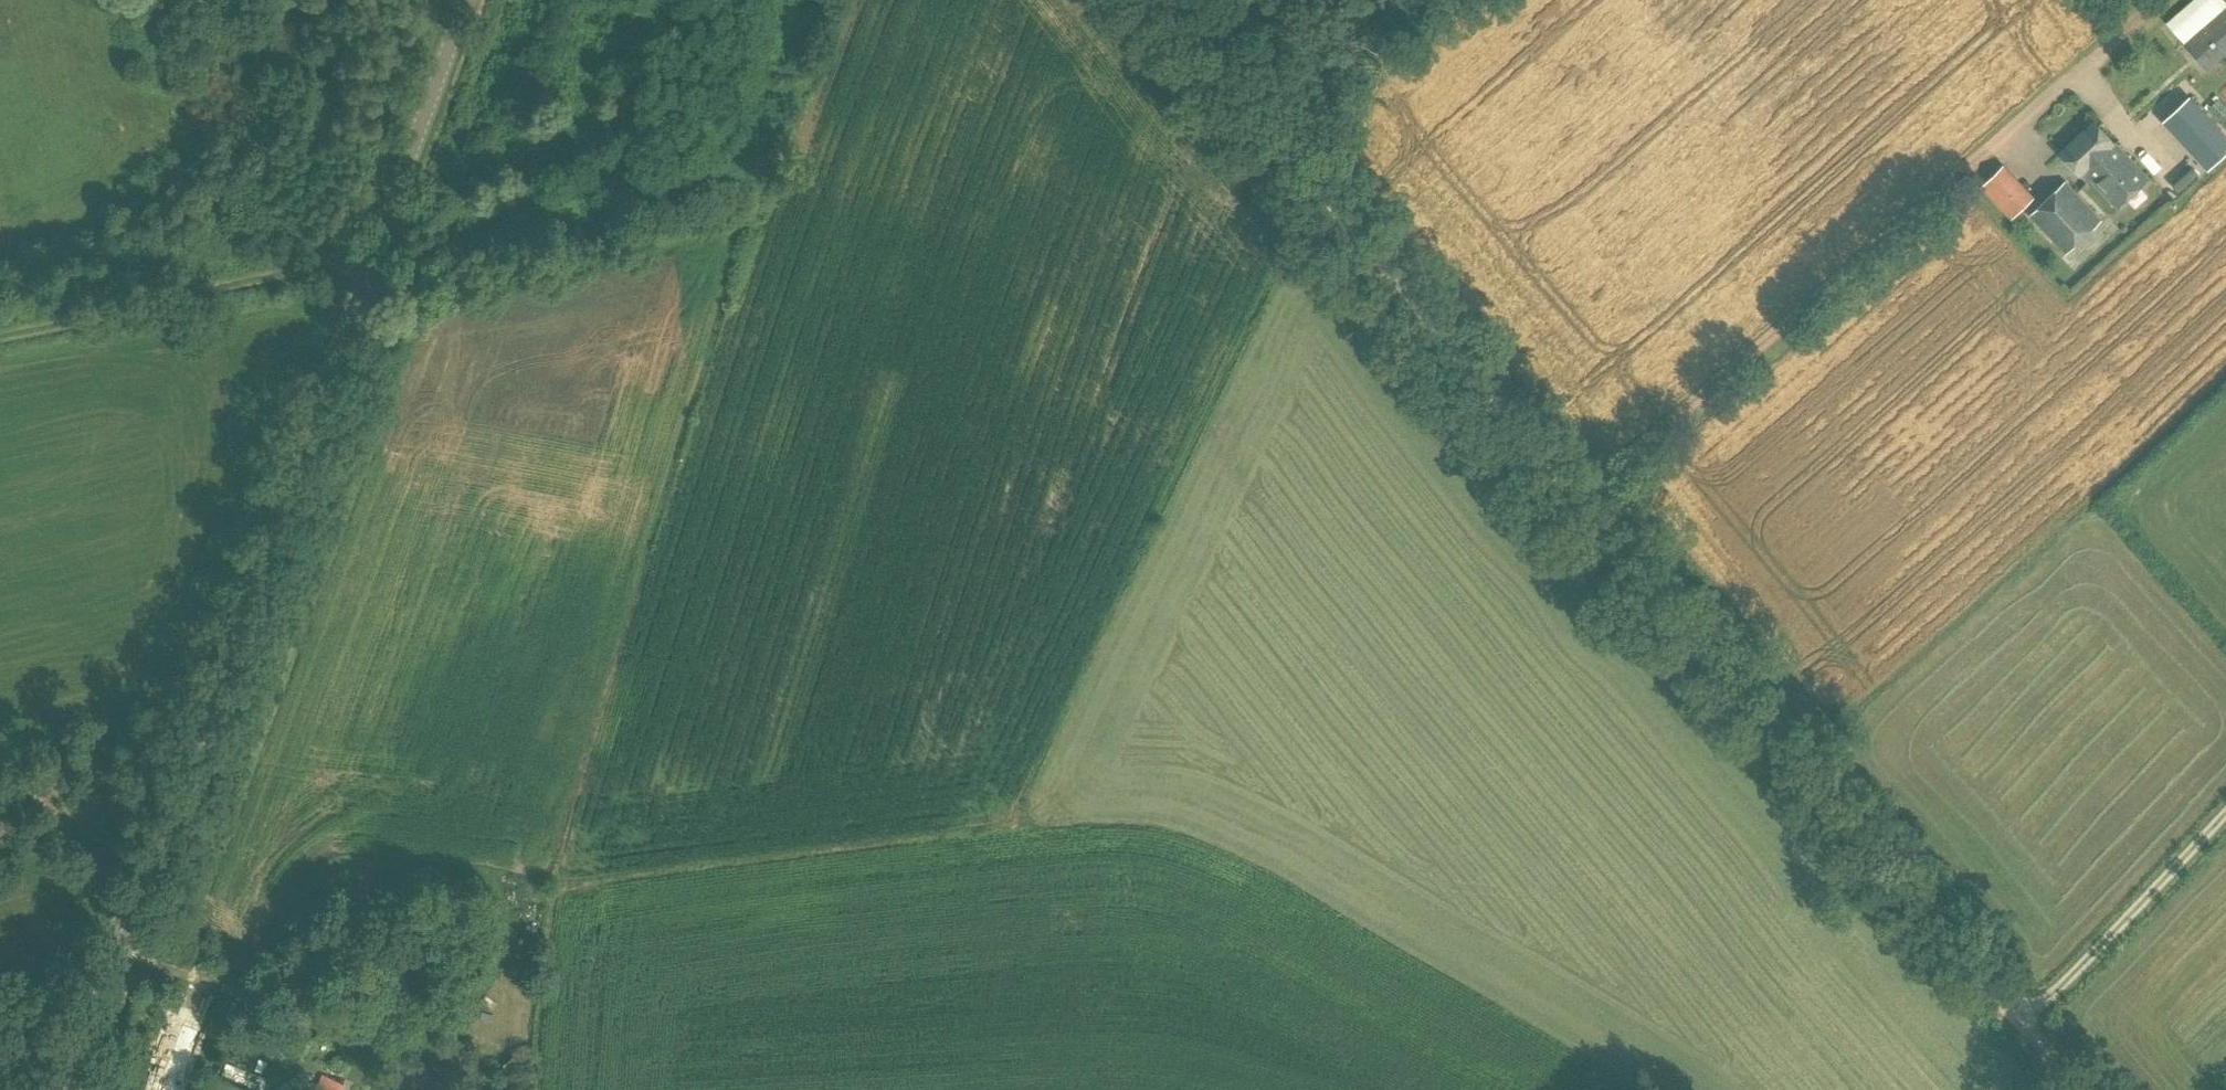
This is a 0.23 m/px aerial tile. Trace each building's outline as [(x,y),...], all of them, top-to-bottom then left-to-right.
[(2225,57),(2225,3),(2223,0),(2194,0),(2167,24),(2209,71),(2225,57)] [(2189,96),(2163,120),(2209,170),(2216,163),(2225,153),(2225,136),(2189,96)] [(2148,179),(2115,143),(2095,122),(2061,153),(2081,175),(2085,171),(2118,206),(2148,179)] [(2012,220),(2034,199),(2005,166),(1982,187),(2012,220)] [(2067,253),(2101,220),(2065,182),(2030,216),(2067,253)] [(343,1084),(321,1074),(315,1089),(341,1089),(343,1084)] [(212,1076),(207,1089),(248,1089),(212,1076)]
